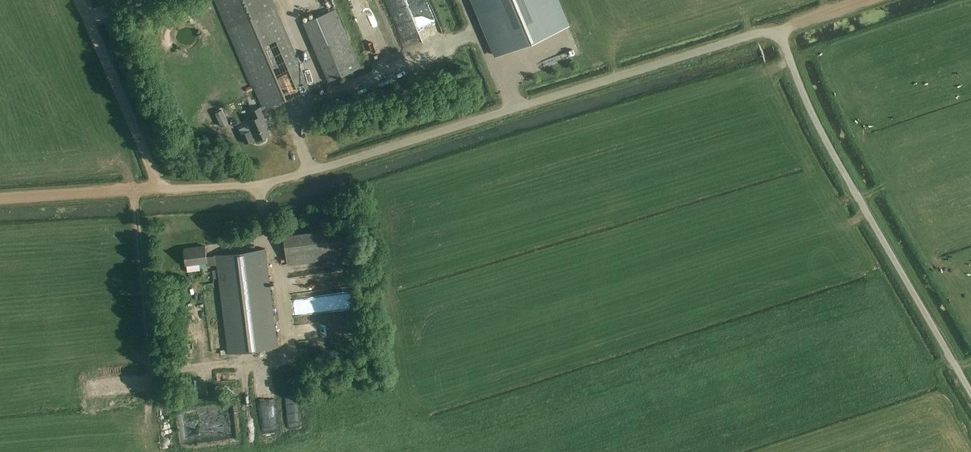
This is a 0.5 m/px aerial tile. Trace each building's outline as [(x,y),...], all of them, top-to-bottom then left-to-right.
[(270,135),(264,123),(266,122),(261,110),(309,90),(271,0),(216,0),(260,102),(262,106),(251,111),(254,119),(248,122),(252,130),(241,135),(245,143),(256,139),(256,140),(270,135)] [(496,56),(568,25),(558,0),(472,0),(496,56)] [(330,78),(362,64),(351,38),(351,37),(338,5),(305,19),(330,78)] [(287,127),(291,148),(298,146),(294,126),(287,127)] [(350,227),(284,235),(287,265),(354,257),(350,227)] [(217,265),(218,269),(212,270),(213,279),(219,278),(228,354),(278,347),(265,248),(215,255),(216,256),(207,257),(205,246),(184,249),(186,265),(207,262),(207,266),(217,265)] [(196,281),(189,283),(192,289),(198,286),(196,281)] [(349,294),(295,301),(298,317),(351,310),(349,294)] [(130,382),(147,382),(147,372),(131,372),(130,382)] [(211,400),(219,400),(220,384),(211,384),(211,400)] [(261,402),(261,431),(279,431),(279,402),(261,402)]
